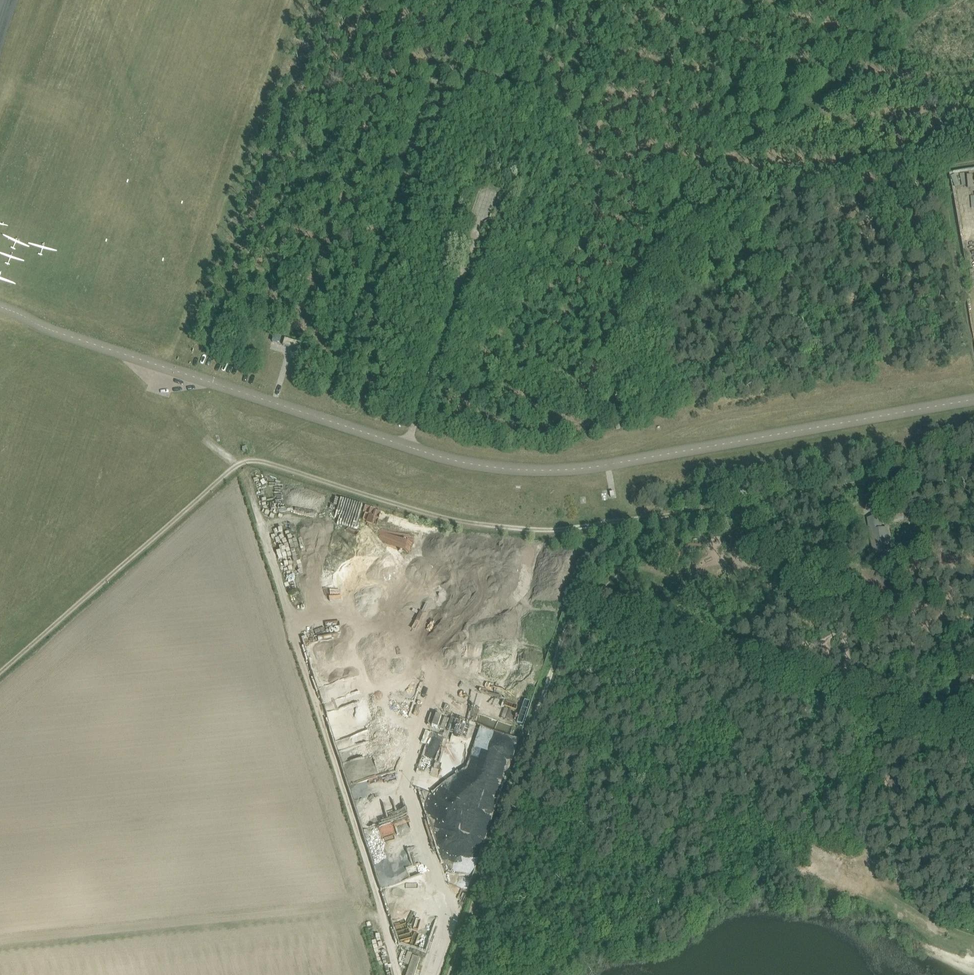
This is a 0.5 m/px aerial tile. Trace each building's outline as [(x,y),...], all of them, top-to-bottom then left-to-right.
[(272,342),(279,344),(281,337),(274,335),(272,342)] [(283,345),(299,350),(301,344),(285,338),(283,345)] [(882,529),(881,524),(880,517),(868,519),(874,555),(886,553),(885,545),(890,545),(887,529),(882,529)] [(456,723),(452,733),(463,737),(466,727),(456,723)] [(394,822),(378,827),(381,838),(398,832),(394,822)] [(395,878),(397,866),(388,864),(386,876),(395,878)] [(406,974),(415,974),(420,958),(413,956),(406,974)]
